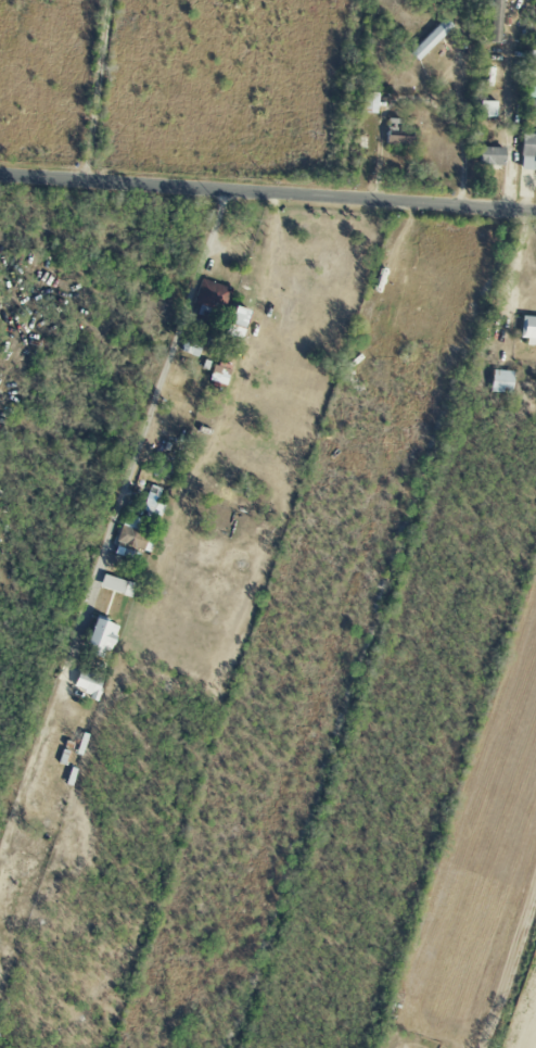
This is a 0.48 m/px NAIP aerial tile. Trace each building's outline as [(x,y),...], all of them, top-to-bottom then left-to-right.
[(502,0),(491,0),(490,43),(501,43),(502,0)] [(409,53),(416,61),(452,27),(445,19),(409,53)] [(528,51),(528,76),(535,76),(535,51),(528,51)] [(527,86),(525,97),(535,98),(535,87),(527,86)] [(362,113),(377,114),(378,94),(363,93),(362,113)] [(496,118),(496,102),(480,102),(480,117),(496,118)] [(522,134),(520,171),(534,171),(535,164),(535,135),(522,134)] [(479,166),(503,166),(503,148),(479,147),(479,166)] [(244,328),(247,310),(232,307),(229,325),(244,328)] [(522,317),(522,346),(535,346),(535,318),(522,317)] [(198,357),(201,346),(184,341),(180,352),(198,357)] [(511,394),(513,372),(491,371),(490,393),(511,394)] [(123,514),(114,556),(140,562),(147,531),(157,533),(163,504),(145,500),(141,518),(123,514)] [(99,588),(131,597),(135,585),(103,575),(99,588)] [(106,660),(116,626),(93,619),(84,645),(97,649),(94,656),(106,660)] [(103,679),(77,672),(72,690),(97,698),(103,679)]
